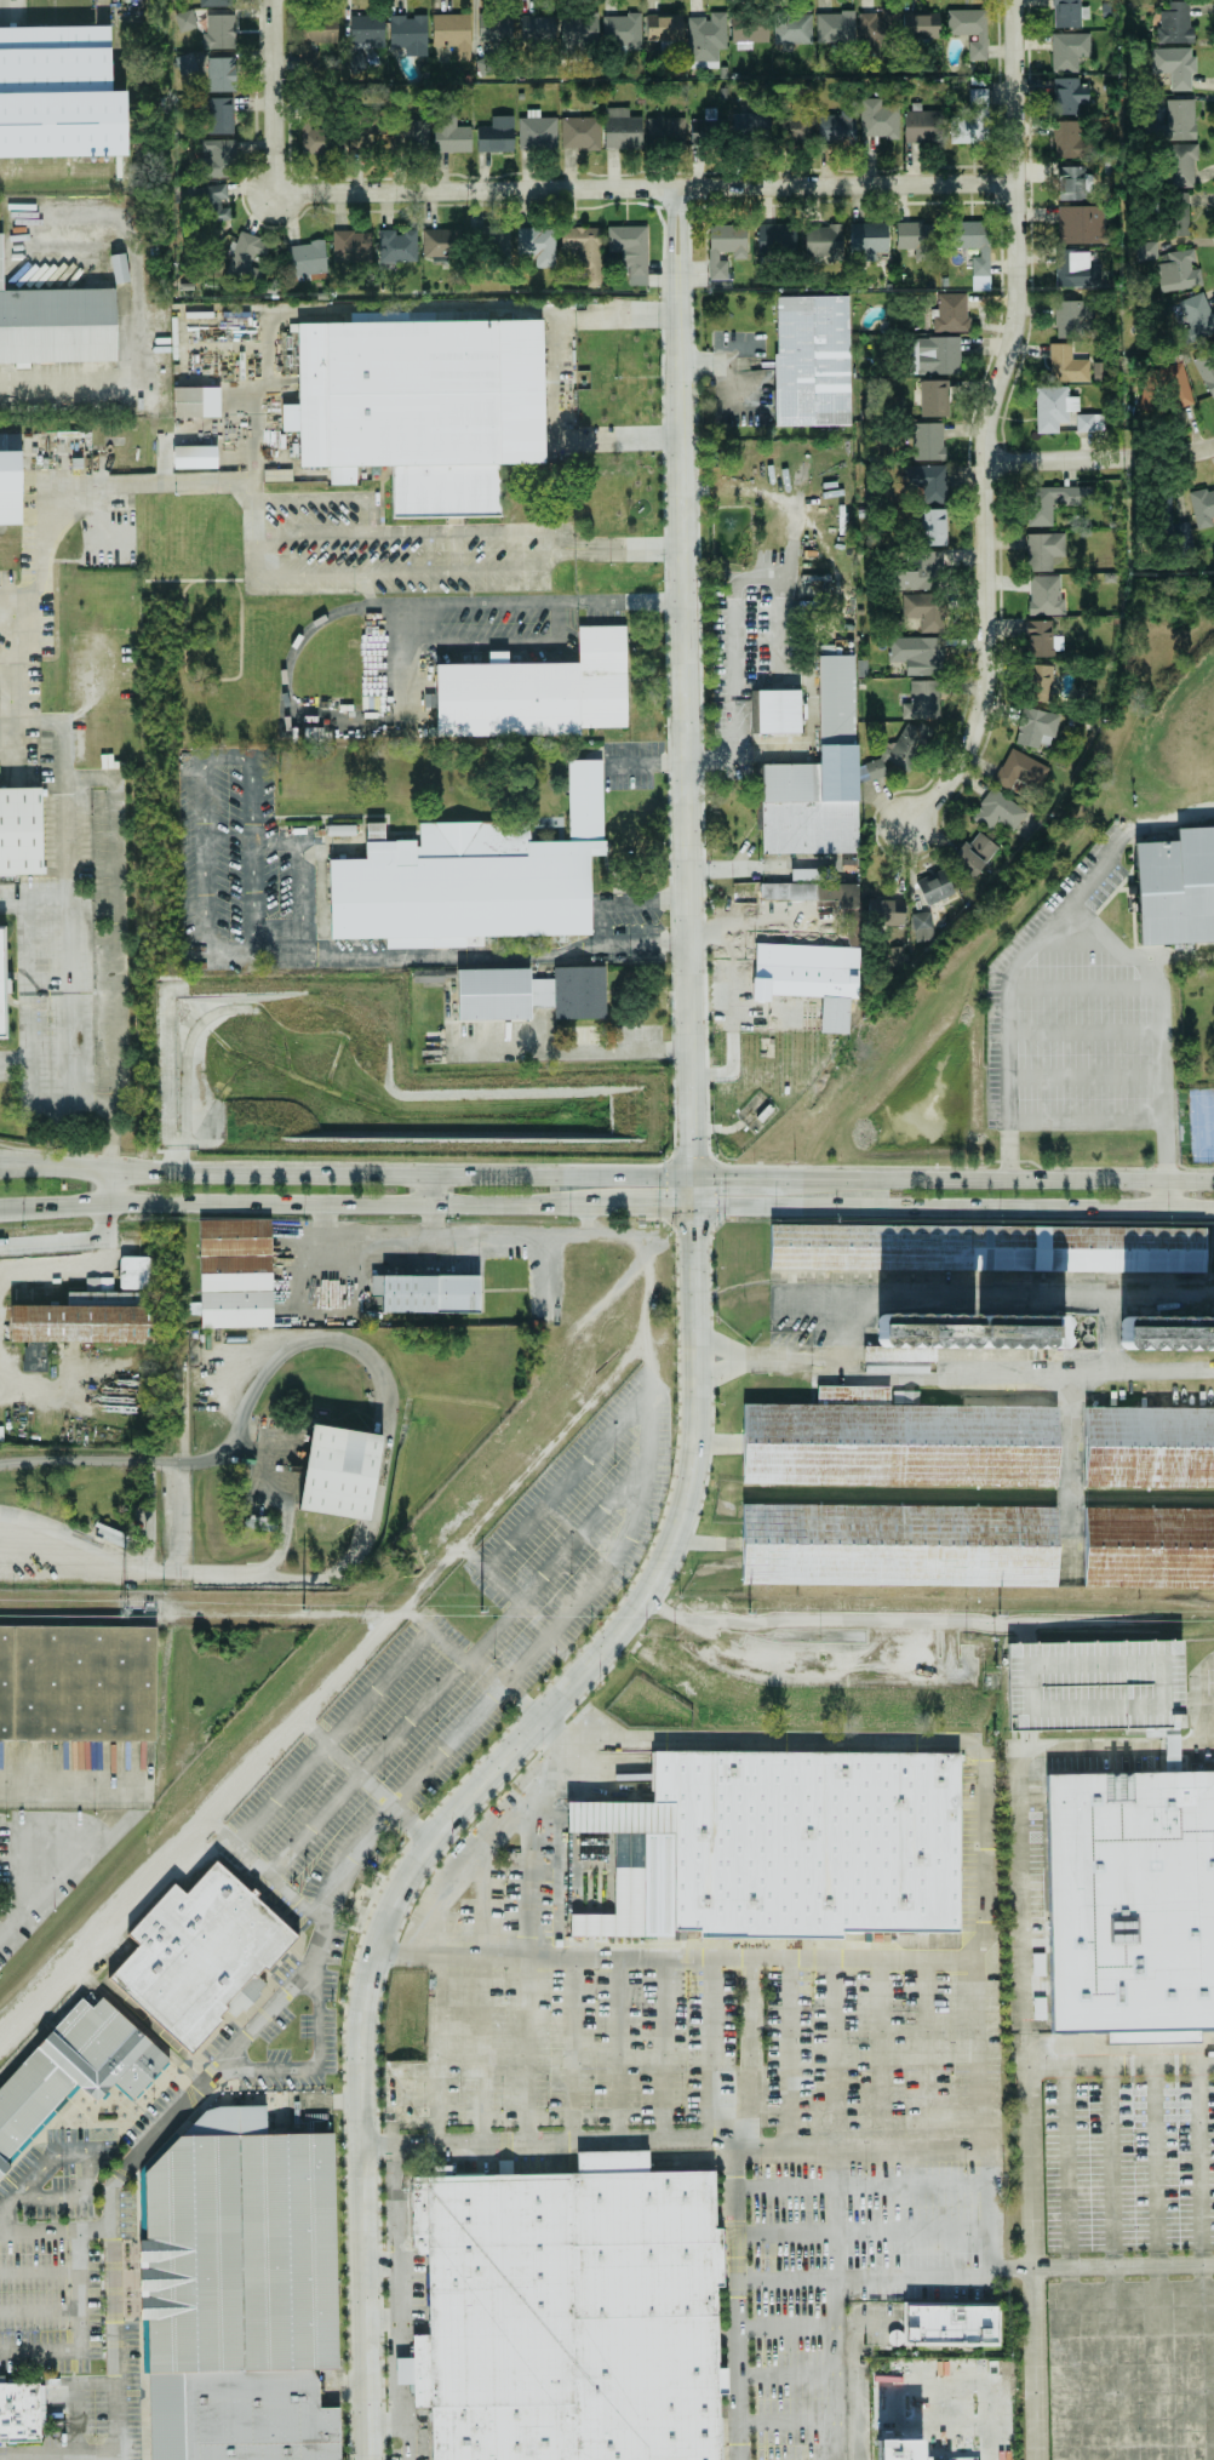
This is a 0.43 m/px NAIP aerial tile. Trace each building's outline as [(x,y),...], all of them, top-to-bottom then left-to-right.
[(1088,6),(1081,5),(1081,0),(1053,0),(1052,26),(1080,27),(1080,18),(1088,18),(1088,6)] [(1191,42),(1190,0),(1160,1),(1161,42),(1191,42)] [(179,32),(197,27),(192,9),(174,13),(179,32)] [(859,13),(858,42),(895,42),(896,9),(881,9),(881,14),(859,13)] [(947,9),(947,34),(970,35),(970,46),(987,47),(987,10),(947,9)] [(512,41),(512,12),(477,13),(478,41),(512,41)] [(816,12),(816,45),(855,44),(854,12),(816,12)] [(939,36),(938,12),(902,12),(903,37),(939,36)] [(431,14),(432,46),(456,46),(456,60),(470,60),(469,13),(431,14)] [(812,44),(811,13),(773,14),(773,44),(812,44)] [(236,48),(235,14),(205,15),(205,49),(236,48)] [(641,50),(641,14),(602,14),(602,43),(619,43),(619,50),(641,50)] [(646,15),(646,41),(660,41),(660,46),(682,46),(682,14),(646,15)] [(351,48),(384,47),(383,15),(350,16),(351,48)] [(427,55),(426,15),(389,16),(389,47),(404,47),(404,56),(427,55)] [(597,15),(562,15),(562,37),(570,36),(570,45),(597,44),(597,15)] [(337,43),(337,17),(303,16),(302,56),(307,56),(308,42),(337,43)] [(554,16),(521,17),(522,43),(555,42),(554,16)] [(767,43),(768,18),(732,17),(731,42),(767,43)] [(127,161),(0,162),(0,31),(104,29),(109,90),(127,91),(127,161)] [(1052,72),(1078,71),(1078,57),(1090,56),(1089,33),(1051,34),(1052,72)] [(1169,90),(1193,91),(1194,48),(1151,47),(1150,72),(1170,73),(1169,90)] [(198,69),(192,52),(174,57),(180,75),(198,69)] [(206,91),(236,92),(237,58),(207,57),(206,91)] [(1078,77),(1054,78),(1055,114),(1079,114),(1079,105),(1088,104),(1087,84),(1078,84),(1078,77)] [(950,117),(950,143),(988,142),(987,88),(969,88),(969,116),(950,117)] [(208,134),(232,133),(230,97),(207,98),(208,134)] [(899,137),(898,105),(881,105),(881,98),(859,98),(860,138),(899,137)] [(1194,99),(1166,100),(1166,117),(1144,118),(1144,138),(1195,136),(1194,99)] [(642,148),(641,115),(629,116),(629,107),(604,107),(604,149),(642,148)] [(818,114),(818,142),(855,143),(856,109),(840,109),(840,115),(818,114)] [(903,142),(942,143),(943,111),(904,110),(903,142)] [(471,151),(471,126),(456,126),(456,114),(434,113),(433,151),(471,151)] [(767,129),(768,117),(734,115),(734,127),(767,129)] [(513,116),(491,116),(491,126),(477,126),(477,151),(513,152),(513,116)] [(519,150),(557,149),(556,117),(518,118),(519,150)] [(599,117),(561,117),(561,149),(599,150),(599,117)] [(704,118),(646,122),(647,149),(705,146),(704,118)] [(785,119),(785,140),(808,139),(807,118),(785,119)] [(428,119),(400,120),(401,144),(428,143),(428,119)] [(1081,121),(1053,121),(1053,158),(1088,158),(1088,143),(1081,143),(1081,121)] [(237,140),(200,139),(200,152),(208,152),(208,158),(198,158),(198,177),(237,178),(237,140)] [(1196,144),(1166,143),(1166,186),(1195,186),(1196,144)] [(1058,200),(1088,200),(1087,175),(1085,175),(1084,166),(1058,166),(1058,200)] [(228,199),(225,183),(203,186),(206,202),(228,199)] [(1189,236),(1190,198),(1171,197),(1170,235),(1189,236)] [(1104,231),(1103,205),(1057,206),(1058,244),(1110,242),(1110,231),(1104,231)] [(989,290),(989,221),(952,222),(952,251),(972,251),(972,290),(989,290)] [(914,261),(931,261),(930,222),(896,223),(896,249),(914,248),(914,261)] [(850,224),(850,257),(877,257),(877,251),(888,251),(887,223),(850,224)] [(842,256),(842,225),(803,225),(803,224),(758,224),(758,257),(842,256)] [(646,225),(607,226),(608,251),(620,251),(621,271),(628,271),(629,285),(648,285),(646,225)] [(708,279),(727,279),(727,260),(718,260),(718,251),(732,251),(732,259),(746,259),(746,225),(708,225),(708,279)] [(555,267),(555,227),(516,227),(516,257),(529,257),(529,267),(555,267)] [(600,227),(561,227),(561,247),(600,247),(600,227)] [(422,229),(423,256),(464,255),(463,228),(422,229)] [(395,230),(377,230),(378,262),(417,261),(416,231),(395,231),(395,230)] [(332,231),(333,262),(371,262),(370,231),(332,231)] [(287,244),(291,276),(327,272),(324,241),(287,244)] [(1157,253),(1156,241),(1135,243),(1138,261),(1154,259),(1158,291),(1202,286),(1200,268),(1194,269),(1192,249),(1157,253)] [(601,248),(582,247),(581,286),(600,287),(601,248)] [(1056,287),(1101,286),(1100,264),(1089,264),(1088,251),(1055,252),(1056,287)] [(111,365),(0,366),(0,293),(111,291),(111,365)] [(1187,341),(1213,332),(1213,318),(1205,291),(1179,300),(1185,319),(1180,321),(1187,341)] [(933,331),(967,331),(966,293),(938,293),(938,316),(933,316),(933,331)] [(1094,298),(1060,299),(1060,306),(1055,307),(1056,337),(1096,336),(1094,298)] [(769,299),(840,301),(843,430),(771,427),(769,299)] [(296,321),(543,319),(544,462),(497,463),(498,510),(393,511),(391,465),(297,467),(296,321)] [(960,338),(915,339),(915,359),(918,359),(918,374),(961,373),(960,338)] [(1089,359),(1072,359),(1072,344),(1050,343),(1049,381),(1089,382),(1089,359)] [(1213,398),(1213,353),(1213,350),(1193,359),(1211,399),(1213,398)] [(1140,372),(1148,404),(1159,402),(1156,392),(1171,388),(1176,408),(1193,404),(1182,361),(1140,372)] [(918,415),(948,416),(949,380),(919,380),(918,415)] [(172,387),(173,418),(220,417),(219,386),(172,387)] [(1079,410),(1078,396),(1067,396),(1067,386),(1035,387),(1036,433),(1058,432),(1058,422),(1068,422),(1068,411),(1079,410)] [(1104,430),(1104,414),(1076,414),(1076,430),(1104,430)] [(913,460),(944,460),(943,422),(912,422),(913,460)] [(21,527),(0,527),(0,435),(19,435),(21,527)] [(173,469),(217,468),(216,445),(173,446),(173,469)] [(945,490),(946,466),(903,464),(902,488),(945,490)] [(1029,526),(1052,526),(1052,505),(1094,504),(1094,486),(1028,487),(1029,526)] [(1189,493),(1195,525),(1213,521),(1213,488),(1189,493)] [(921,509),(920,544),(944,545),(946,510),(921,509)] [(1052,571),(1052,556),(1064,556),(1064,533),(1025,534),(1026,571),(1052,571)] [(942,550),(917,551),(918,571),(896,571),(896,589),(943,588),(942,550)] [(1059,575),(1029,576),(1030,615),(1065,614),(1064,598),(1060,598),(1059,575)] [(901,617),(920,616),(921,631),(948,631),(947,593),(901,594),(901,617)] [(1051,620),(1025,620),(1026,657),(1052,656),(1051,620)] [(426,669),(571,665),(572,631),(618,629),(618,727),(575,727),(575,738),(431,738),(426,669)] [(888,663),(902,664),(902,675),(944,675),(944,638),(888,637),(888,663)] [(757,853),(758,766),(809,766),(814,658),(847,659),(849,854),(757,853)] [(1031,701),(1049,701),(1048,664),(1030,665),(1031,701)] [(910,702),(901,703),(902,719),(940,717),(938,680),(909,681),(910,702)] [(800,732),(799,689),(757,690),(757,733),(800,732)] [(1059,714),(1023,706),(1015,742),(1050,750),(1059,714)] [(933,731),(906,715),(868,776),(879,783),(892,763),(907,772),(933,731)] [(1049,768),(1011,748),(993,781),(1010,790),(1016,779),(1038,790),(1049,768)] [(322,940),(321,862),(360,860),(363,843),(410,842),(413,823),(526,824),(523,849),(562,848),(567,763),(596,762),(599,858),(589,857),(586,938),(322,940)] [(42,874),(0,875),(0,787),(41,786),(42,874)] [(987,830),(997,818),(1012,830),(1026,813),(994,787),(970,816),(987,830)] [(998,846),(976,830),(954,860),(976,876),(998,846)] [(1179,833),(1213,831),(1213,944),(1141,949),(1136,847),(1180,846),(1179,833)] [(834,868),(791,869),(791,881),(835,880),(834,868)] [(916,880),(926,905),(954,894),(944,868),(916,880)] [(760,882),(760,899),(838,901),(838,908),(858,908),(858,884),(760,882)] [(914,941),(933,939),(931,912),(912,913),(914,941)] [(746,944),(849,946),(848,996),(746,991),(746,944)] [(449,973),(523,972),(522,983),(548,983),(546,968),(596,971),(596,1019),(549,1019),(549,1008),(525,1009),(523,1020),(449,1024),(449,973)] [(440,969),(413,970),(413,982),(429,982),(428,973),(440,973),(440,969)] [(200,1302),(189,1302),(189,1314),(200,1314),(200,1328),(272,1327),(271,1218),(199,1219),(200,1302)] [(1206,1229),(1206,1271),(768,1269),(769,1224),(1206,1229)] [(150,1289),(151,1257),(119,1256),(119,1289),(150,1289)] [(479,1275),(370,1276),(370,1295),(381,1295),(381,1312),(479,1312),(479,1275)] [(10,1341),(153,1342),(153,1292),(112,1292),(112,1278),(85,1278),(85,1292),(67,1292),(67,1305),(11,1305),(10,1341)] [(1064,1348),(1061,1326),(1056,1318),(1049,1318),(1044,1325),(1040,1318),(1036,1318),(1032,1325),(1029,1318),(1024,1318),(1020,1325),(1015,1317),(1009,1317),(1006,1325),(1002,1317),(996,1317),(992,1323),(987,1317),(981,1317),(975,1323),(968,1317),(963,1316),(958,1322),(952,1316),(947,1316),(941,1323),(937,1316),(932,1316),(924,1322),(920,1316),(914,1316),(909,1322),(903,1315),(898,1315),(891,1322),(884,1315),(881,1315),(877,1321),(878,1343),(882,1350),(886,1350),(893,1345),(899,1349),(904,1349),(910,1344),(917,1350),(921,1349),(927,1344),(933,1350),(938,1349),(944,1345),(950,1350),(955,1350),(961,1344),(966,1350),(970,1350),(978,1345),(984,1350),(989,1350),(993,1345),(998,1350),(1003,1350),(1007,1346),(1012,1351),(1017,1350),(1021,1346),(1026,1351),(1030,1351),(1033,1346),(1038,1351),(1042,1351),(1047,1346),(1052,1351),(1058,1352),(1064,1348)] [(1210,1321),(1206,1315),(1199,1315),(1193,1321),(1189,1315),(1184,1315),(1176,1322),(1170,1315),(1167,1315),(1159,1321),(1153,1315),(1147,1316),(1141,1320),(1134,1316),(1129,1316),(1122,1323),(1122,1345),(1128,1351),(1134,1351),(1140,1346),(1145,1351),(1152,1351),(1163,1341),(1168,1350),(1172,1349),(1179,1344),(1185,1349),(1190,1349),(1196,1344),(1202,1349),(1207,1349),(1213,1344),(1213,1345),(1213,1318),(1210,1321)] [(1056,1487),(1057,1407),(898,1405),(898,1404),(889,1404),(889,1386),(817,1386),(817,1404),(743,1403),(742,1483),(1056,1487)] [(1213,1488),(1213,1408),(1085,1407),(1084,1487),(1213,1488)] [(315,1425),(385,1437),(371,1522),(299,1510),(315,1425)] [(1056,1506),(742,1504),(741,1584),(1055,1585),(1056,1506)] [(1213,1588),(1213,1508),(1084,1506),(1083,1586),(1213,1588)] [(155,1626),(0,1625),(0,1741),(155,1741),(155,1626)] [(1007,1643),(1008,1731),(1150,1728),(1150,1736),(1183,1735),(1181,1640),(1007,1643)] [(663,1752),(973,1752),(973,1941),(577,1940),(578,1807),(663,1807),(663,1752)] [(1041,1774),(1213,1771),(1213,2028),(1202,2029),(1203,2041),(1105,2042),(1103,2029),(1046,2030),(1041,1774)] [(108,1979),(139,1944),(127,1934),(173,1883),(187,1894),(216,1860),(294,1935),(190,2052),(108,1979)] [(18,2070),(80,2000),(90,2009),(99,1997),(133,2030),(97,2070),(114,2084),(95,2101),(75,2084),(57,2105),(18,2070)] [(133,2030),(167,2061),(131,2101),(114,2084),(97,2070),(133,2030)] [(57,2105),(0,2167),(0,2089),(18,2070),(57,2105)] [(338,2409),(341,2459),(149,2459),(142,2179),(208,2111),(265,2110),(265,2136),(334,2136),(337,2369),(316,2370),(319,2409),(338,2409)] [(727,2179),(733,2459),(439,2459),(433,2185),(727,2179)] [(998,2305),(998,2346),(903,2347),(894,2350),(888,2346),(886,2340),(887,2333),(893,2330),(901,2333),(900,2305),(998,2305)] [(979,2413),(980,2459),(872,2459),(871,2409),(886,2408),(886,2384),(924,2382),(927,2407),(972,2405),(979,2413)] [(40,2442),(0,2442),(0,2384),(39,2384),(40,2442)]
